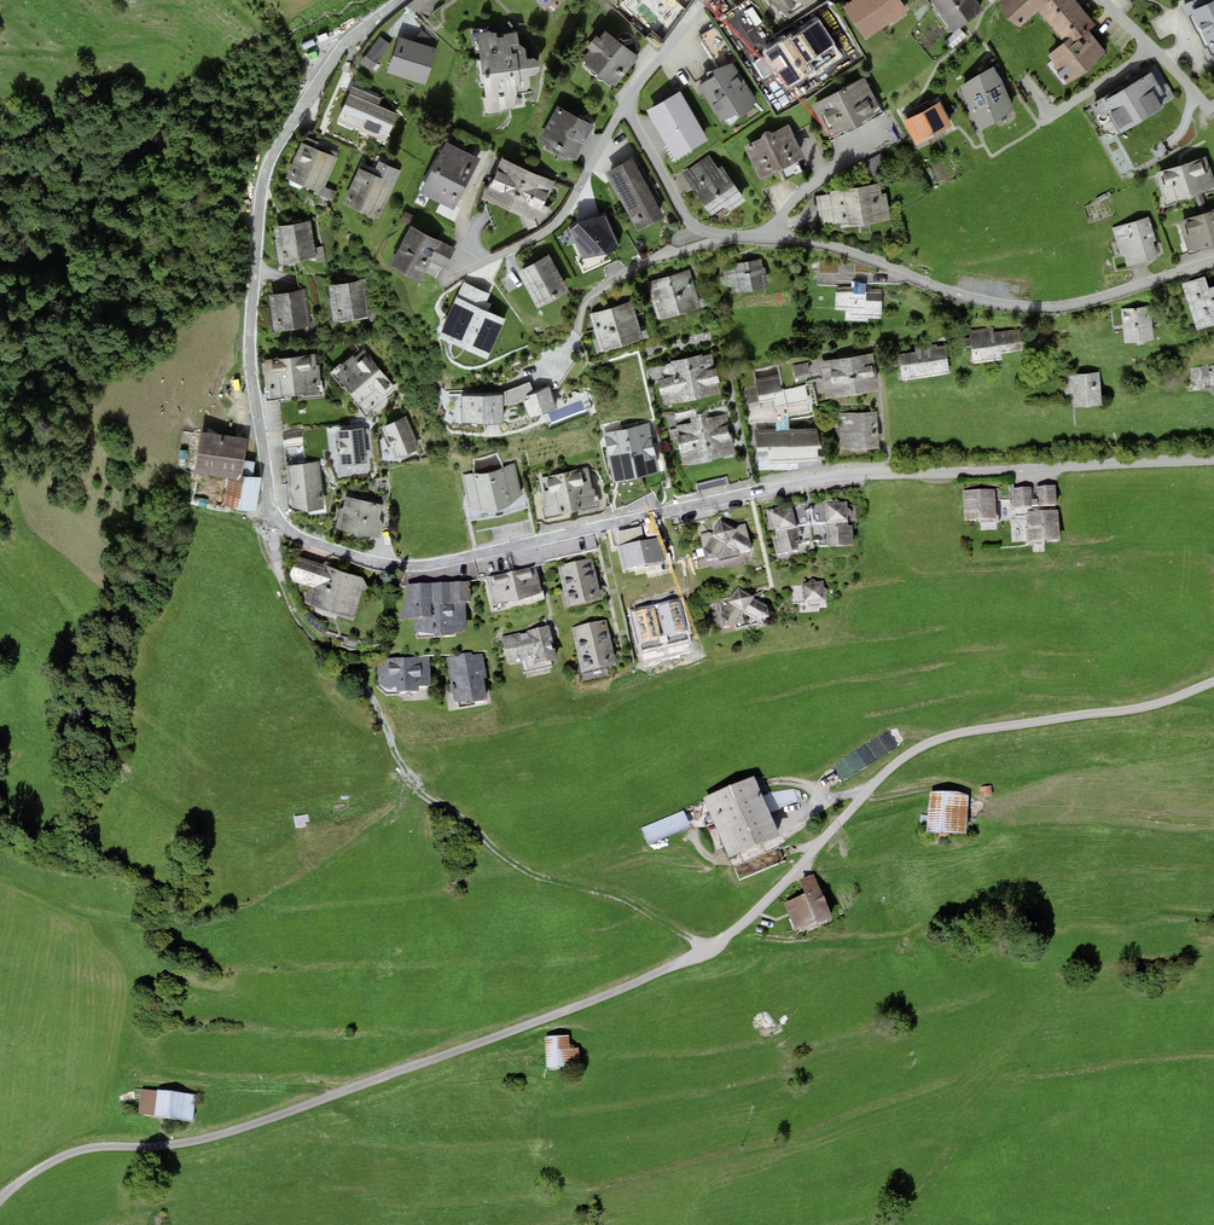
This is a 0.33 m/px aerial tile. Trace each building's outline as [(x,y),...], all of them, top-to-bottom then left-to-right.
[(550,15),(566,0),(536,0),(550,15)] [(789,21),(819,1),(818,0),(775,0),(789,21)] [(868,41),(909,13),(900,0),(856,0),(845,8),(868,41)] [(950,32),(984,11),(977,0),(934,0),(931,1),(950,32)] [(1021,25),(1047,0),(1013,0),(1004,8),(1021,25)] [(1094,32),(1100,27),(1077,0),(1055,0),(1042,11),(1069,42),(1050,56),(1069,84),(1110,55),(1094,32)] [(1195,11),(1213,59),(1213,4),(1195,11)] [(598,34),(589,45),(593,49),(585,58),(615,86),(640,58),(610,30),(603,38),(598,34)] [(392,44),(379,35),(360,61),(372,70),(392,44)] [(389,72),(427,85),(439,49),(401,37),(389,72)] [(530,40),(480,44),(488,98),(484,98),(486,112),(517,109),(519,90),(528,89),(532,84),(531,74),(537,74),(530,40)] [(768,70),(788,97),(811,79),(791,53),(768,70)] [(734,61),(700,83),(723,118),(757,96),(734,61)] [(1089,104),(1113,141),(1178,100),(1155,63),(1089,104)] [(997,70),(962,89),(983,129),(1019,110),(997,70)] [(866,76),(813,104),(830,137),(883,109),(866,76)] [(376,100),(352,89),(337,122),(389,145),(399,121),(372,109),(376,100)] [(682,90),(648,109),(676,157),(709,138),(682,90)] [(941,100),(905,120),(919,144),(954,124),(941,100)] [(544,141),(578,159),(596,125),(562,108),(544,141)] [(790,124),(748,145),(763,175),(805,154),(790,124)] [(448,141),(421,191),(455,209),(481,158),(448,141)] [(340,160),(310,146),(295,180),(325,194),(340,160)] [(688,173),(717,218),(748,198),(719,153),(688,173)] [(557,181),(503,156),(485,195),(538,220),(557,181)] [(872,158),(875,173),(883,171),(880,157),(872,158)] [(1159,172),(1168,201),(1213,187),(1213,174),(1209,157),(1159,172)] [(634,159),(608,173),(639,229),(665,215),(634,159)] [(347,201),(378,219),(397,185),(366,167),(347,201)] [(886,181),(832,190),(833,195),(838,221),(839,228),(892,219),(886,181)] [(1183,220),(1191,247),(1213,240),(1213,211),(1183,220)] [(1153,218),(1115,229),(1126,266),(1164,254),(1153,218)] [(327,263),(325,248),(315,250),(311,221),(276,225),(281,269),(327,263)] [(421,279),(425,272),(437,280),(450,258),(436,250),(441,240),(413,225),(393,264),(421,279)] [(550,253),(520,270),(540,306),(570,289),(550,253)] [(737,278),(739,290),(769,285),(765,258),(734,262),(730,263),(724,271),(726,280),(737,278)] [(691,268),(649,282),(660,318),(702,305),(691,268)] [(1212,286),(1209,276),(1184,285),(1199,327),(1213,322),(1213,285),(1212,286)] [(366,279),(331,284),(337,321),(372,316),(366,279)] [(488,294),(465,284),(442,336),(487,355),(502,321),(480,312),(488,294)] [(309,289),(271,294),(276,331),(314,326),(309,289)] [(869,291),(837,290),(837,308),(853,309),(853,317),(884,318),(884,300),(868,299),(869,291)] [(633,299),(591,314),(603,349),(645,335),(633,299)] [(1153,305),(1123,308),(1127,340),(1156,337),(1153,305)] [(973,333),(975,361),(1004,359),(1004,350),(1022,349),(1021,330),(973,333)] [(365,348),(335,371),(369,417),(400,394),(365,348)] [(949,349),(901,354),(904,378),(952,372),(949,349)] [(713,350),(656,364),(666,405),(723,391),(713,350)] [(875,350),(821,360),(828,397),(881,388),(875,350)] [(318,354),(265,359),(268,395),(321,390),(318,354)] [(781,361),(753,367),(760,399),(779,395),(783,416),(815,410),(810,385),(787,389),(781,361)] [(1102,372),(1066,375),(1068,393),(1076,392),(1077,405),(1105,403),(1102,372)] [(530,385),(501,399),(501,405),(514,403),(523,399),(531,417),(556,407),(549,389),(536,397),(530,385)] [(501,397),(463,398),(464,421),(501,420),(501,405),(501,399),(501,397)] [(729,411),(674,424),(685,469),(714,462),(713,456),(739,450),(729,411)] [(880,411),(841,413),(843,448),(882,446),(880,411)] [(408,417),(382,427),(394,458),(420,449),(408,417)] [(649,424),(606,436),(617,474),(660,461),(649,424)] [(244,478),(245,471),(251,435),(200,427),(193,469),(228,475),(244,478)] [(818,427),(755,431),(757,465),(821,461),(818,427)] [(366,428),(338,430),(341,463),(368,461),(366,428)] [(303,431),(284,433),(286,447),(304,445),(303,431)] [(321,463),(288,465),(290,494),(294,497),(295,503),(302,508),(324,507),(321,463)] [(515,463),(462,473),(468,503),(485,507),(507,503),(521,492),(515,463)] [(590,464),(538,477),(548,516),(600,503),(590,464)] [(244,478),(228,475),(223,502),(258,508),(263,474),(245,471),(244,478)] [(1058,486),(1012,490),(1013,509),(1028,508),(1060,506),(1058,486)] [(996,491),(965,491),(966,520),(997,521),(996,491)] [(386,504),(350,495),(342,525),(379,534),(386,504)] [(853,498),(811,499),(812,522),(829,522),(830,547),(854,547),(853,498)] [(797,504),(766,511),(775,557),(807,550),(797,504)] [(1060,506),(1028,508),(1031,544),(1062,541),(1060,506)] [(718,531),(701,535),(707,562),(755,552),(749,524),(734,527),(724,521),(718,531)] [(641,529),(616,535),(625,574),(664,566),(659,543),(645,546),(641,529)] [(381,572),(312,549),(310,555),(306,567),(310,575),(331,582),(326,598),(367,612),(381,572)] [(592,562),(561,569),(571,610),(601,603),(592,562)] [(535,572),(489,583),(495,606),(519,606),(540,595),(535,572)] [(809,585),(801,585),(803,605),(825,604),(824,596),(827,593),(824,590),(823,583),(816,584),(812,581),(809,585)] [(468,585),(407,586),(407,600),(400,620),(414,620),(415,632),(463,631),(463,603),(468,603),(468,585)] [(766,609),(739,591),(722,617),(724,630),(735,628),(744,614),(757,623),(768,620),(766,609)] [(605,625),(575,631),(585,674),(615,668),(605,625)] [(548,630),(504,639),(510,665),(522,662),(524,669),(555,662),(548,630)] [(471,656),(448,661),(456,705),(488,699),(480,658),(471,660),(471,656)] [(429,658),(378,659),(378,684),(387,690),(398,689),(398,694),(419,693),(419,686),(430,685),(429,658)] [(777,772),(725,793),(751,853),(802,832),(777,772)] [(978,785),(950,784),(947,824),(987,828),(989,791),(978,785)] [(642,828),(648,844),(692,828),(686,811),(642,828)] [(828,890),(808,899),(819,927),(855,912),(837,871),(823,877),(828,890)] [(592,1026),(566,1028),(568,1062),(606,1059),(605,1039),(593,1040),(592,1026)] [(218,1088),(163,1080),(159,1102),(214,1111),(218,1088)]
